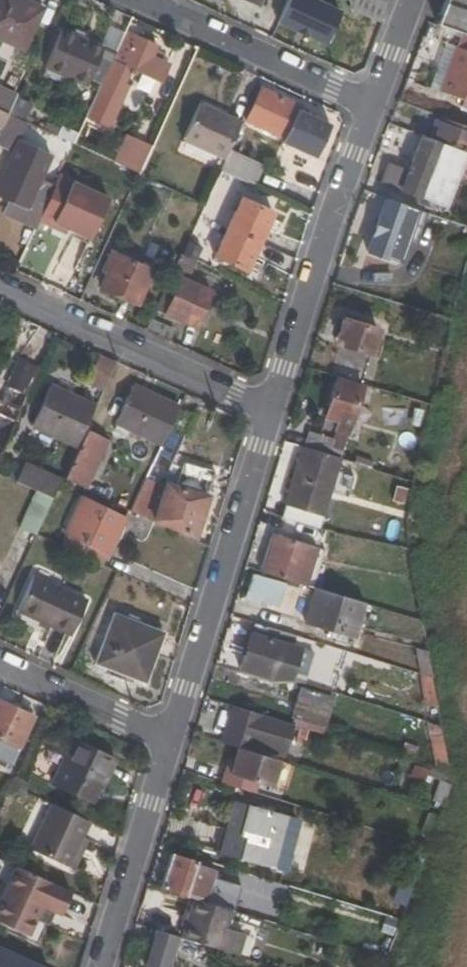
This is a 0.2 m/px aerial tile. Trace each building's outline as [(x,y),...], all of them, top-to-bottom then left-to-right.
[(40,10),(17,0),(0,0),(0,39),(22,49),(40,10)] [(317,0),(292,0),(281,25),(329,45),(344,11),(317,0)] [(436,24),(460,33),(466,36),(466,0),(445,0),(436,24)] [(99,85),(110,60),(113,54),(61,31),(44,66),(85,85),(87,80),(99,85)] [(127,32),(114,62),(110,60),(99,85),(84,117),(108,128),(127,86),(123,84),(130,69),(159,82),(166,64),(152,57),(156,45),(127,32)] [(460,33),(438,92),(466,102),(466,36),(460,33)] [(298,106),(260,88),(245,121),(283,138),(281,142),(313,157),(327,125),(296,111),(298,106)] [(7,95),(0,108),(0,110),(6,113),(14,98),(7,95)] [(24,122),(31,107),(14,98),(6,113),(24,122)] [(181,142),(221,160),(239,121),(199,102),(181,142)] [(6,113),(0,128),(0,148),(8,151),(15,136),(20,138),(27,123),(24,122),(6,113)] [(389,163),(381,184),(446,210),(466,155),(466,127),(441,118),(437,131),(434,131),(430,140),(419,136),(407,169),(389,163)] [(59,127),(55,136),(73,144),(76,134),(59,127)] [(15,136),(8,151),(14,153),(17,145),(20,138),(15,136)] [(114,164),(138,174),(150,146),(127,136),(114,164)] [(3,213),(35,227),(51,191),(36,184),(47,159),(17,145),(14,153),(0,183),(0,193),(10,198),(3,213)] [(231,148),(221,168),(250,184),(261,163),(231,148)] [(71,183),(50,227),(65,233),(67,229),(89,239),(107,199),(71,183)] [(215,256),(245,270),(270,214),(241,200),(215,256)] [(400,263),(417,211),(384,200),(367,252),(400,263)] [(195,261),(179,253),(154,309),(194,328),(209,292),(187,280),(195,261)] [(101,287),(135,303),(149,272),(110,254),(102,271),(107,273),(101,287)] [(337,337),(343,339),(341,345),(369,354),(377,331),(342,320),(337,337)] [(337,337),(334,343),(341,345),(343,339),(337,337)] [(101,392),(115,362),(99,354),(85,384),(101,392)] [(6,387),(26,396),(39,368),(19,359),(6,387)] [(345,433),(360,384),(336,377),(324,417),(335,419),(333,430),(345,433)] [(74,448),(83,430),(94,406),(50,386),(31,428),(74,448)] [(132,388),(115,425),(160,444),(167,431),(177,408),(132,388)] [(15,421),(0,414),(0,455),(15,421)] [(85,490),(107,441),(83,430),(74,448),(60,479),(85,490)] [(166,470),(181,438),(167,431),(160,444),(151,463),(166,470)] [(333,440),(307,431),(302,448),(329,456),(333,440)] [(281,517),(317,529),(338,459),(329,456),(302,448),(281,517)] [(60,479),(24,463),(15,481),(35,490),(52,497),(60,479)] [(165,485),(153,522),(192,540),(213,474),(185,465),(178,488),(165,485)] [(160,482),(145,476),(129,511),(148,520),(160,482)] [(36,533),(52,497),(35,490),(18,528),(34,535),(36,533)] [(81,498),(59,545),(102,565),(123,517),(81,498)] [(317,548),(271,533),(259,571),(306,586),(317,548)] [(16,611),(69,636),(85,601),(32,576),(16,611)] [(345,633),(353,635),(363,603),(315,589),(305,621),(323,627),(345,633)] [(95,663),(144,682),(161,633),(113,614),(95,663)] [(299,649),(279,642),(282,632),(253,623),(240,666),(275,679),(289,678),(299,649)] [(322,634),(342,640),(345,633),(323,627),(322,634)] [(425,651),(414,649),(418,672),(429,676),(425,651)] [(418,672),(423,704),(436,708),(429,676),(418,672)] [(293,716),(321,726),(329,699),(301,690),(293,716)] [(11,762),(32,718),(0,703),(0,758),(11,762)] [(283,755),(293,725),(230,706),(221,736),(256,747),(283,755)] [(237,747),(255,752),(256,747),(221,736),(219,742),(237,747)] [(429,738),(434,766),(447,764),(442,736),(429,738)] [(102,789),(115,760),(71,740),(52,782),(91,801),(97,787),(102,789)] [(228,774),(223,772),(220,783),(255,794),(259,784),(272,788),(280,761),(255,752),(237,747),(233,760),(228,774)] [(233,760),(227,758),(223,772),(228,774),(233,760)] [(25,792),(28,784),(13,777),(10,784),(25,792)] [(439,781),(432,801),(442,805),(449,784),(439,781)] [(29,849),(67,867),(87,821),(50,803),(29,849)] [(242,857),(269,864),(283,819),(248,809),(242,833),(249,834),(242,857)] [(427,812),(419,834),(430,838),(438,817),(427,812)] [(195,862),(171,855),(161,889),(194,900),(222,908),(225,895),(208,890),(213,871),(195,866),(195,862)] [(49,910),(60,887),(26,872),(12,865),(0,892),(0,922),(19,931),(27,914),(32,902),(43,907),(49,910)] [(400,878),(393,901),(406,905),(414,883),(400,878)] [(57,914),(68,890),(60,887),(49,910),(57,914)] [(228,910),(222,908),(194,900),(182,939),(235,955),(242,934),(222,928),(228,910)] [(27,914),(38,919),(43,907),(32,902),(27,914)] [(150,966),(165,966),(174,936),(155,930),(144,965),(150,966)]
